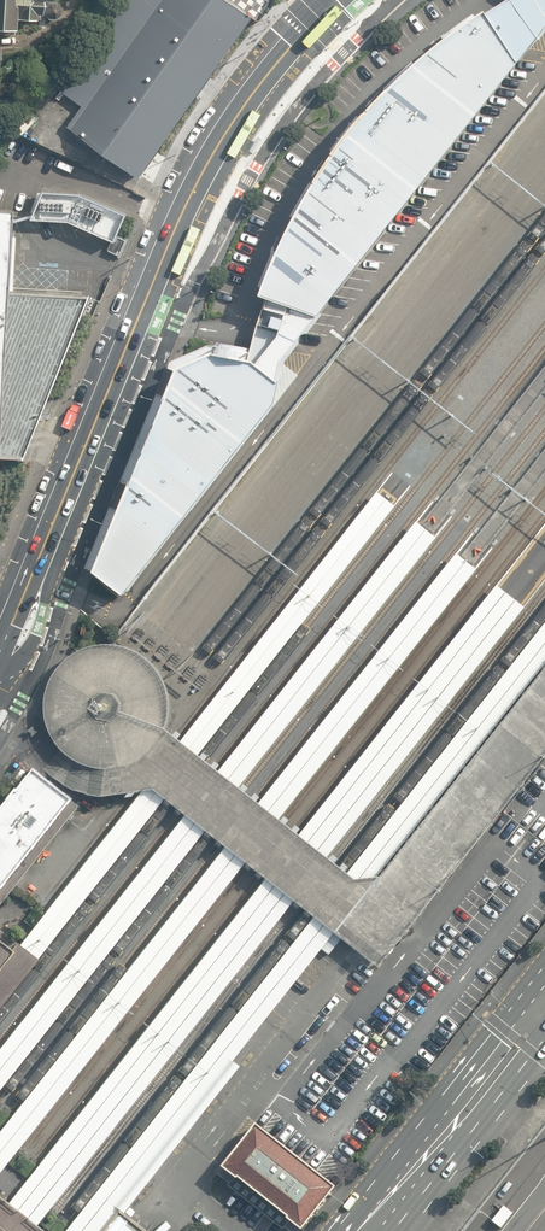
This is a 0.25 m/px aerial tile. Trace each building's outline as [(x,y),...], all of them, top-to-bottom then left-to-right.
[(14,35),(16,20),(36,21),(36,20),(40,20),(41,16),(42,16),(42,14),(43,14),(43,15),(49,20),(56,20),(62,16),(62,8),(57,2),(50,2),(50,1),(55,0),(0,0),(0,34),(14,35)] [(67,126),(140,177),(154,156),(197,96),(204,86),(210,77),(245,28),(253,16),(229,0),(128,0),(62,92),(82,105),(67,126)] [(124,598),(276,406),(280,385),(278,384),(282,363),(317,320),(319,320),(520,66),(544,33),(544,0),(517,0),(511,4),(487,18),(485,15),(477,21),(474,16),(442,39),(445,43),(432,54),(417,67),(413,63),(385,91),(388,94),(378,104),(373,110),(363,121),(359,117),(331,152),(335,155),(332,159),(333,160),(315,187),(311,184),(291,218),(296,221),(287,239),(279,254),(274,252),(259,288),(264,290),(261,300),(266,302),(252,351),(218,343),(217,348),(209,346),(176,361),(171,363),(168,370),(171,371),(177,374),(167,399),(160,396),(158,395),(122,483),(125,485),(131,487),(121,512),(115,510),(111,508),(86,569),(91,572),(95,573),(94,576),(124,598)] [(262,141),(256,137),(248,150),(254,154),(262,141)] [(117,237),(128,213),(86,194),(46,190),(41,214),(79,220),(117,237)] [(27,459),(94,297),(9,290),(14,212),(0,212),(0,456),(27,459)] [(181,740),(18,947),(27,954),(37,961),(394,506),(386,499),(377,492),(181,740)] [(437,538),(432,534),(427,530),(420,525),(417,523),(0,1048),(0,1091),(437,538)] [(7,1165),(17,1152),(20,1148),(476,569),(472,566),(467,561),(461,557),(456,553),(11,1118),(1,1130),(0,1131),(0,1174),(7,1165)] [(22,1186),(7,1205),(21,1216),(36,1227),(38,1223),(48,1211),(50,1208),(525,607),(511,596),(497,585),(38,1167),(27,1180),(22,1186)] [(116,1211),(121,1215),(136,1197),(157,1169),(169,1155),(196,1121),(237,1068),(232,1065),(275,1009),(544,663),(544,624),(71,1224),(68,1227),(65,1230),(101,1230),(116,1211)] [(169,720),(170,707),(170,696),(167,685),(162,675),(156,666),(147,658),(138,651),(127,647),(115,644),(107,643),(98,644),(86,646),(78,650),(67,657),(59,666),(52,678),(48,691),(47,703),(48,711),(50,729),(54,736),(59,743),(63,748),(70,755),(78,760),(86,764),(94,766),(109,769),(126,766),(138,760),(151,751),(153,749),(160,740),(162,736),(167,729),(169,720)] [(16,884),(76,808),(67,800),(48,785),(29,770),(25,776),(13,791),(11,790),(0,804),(0,905),(16,884)] [(37,961),(27,954),(16,945),(0,932),(0,1008),(37,961)] [(258,1126),(223,1169),(238,1181),(239,1180),(289,1219),(288,1220),(301,1230),(305,1230),(338,1189),(258,1126)] [(36,1227),(21,1216),(7,1205),(0,1199),(0,1230),(40,1230),(36,1227)] [(486,1217),(497,1226),(512,1207),(500,1199),(486,1217)] [(121,1215),(116,1211),(101,1230),(141,1230),(121,1215)]
